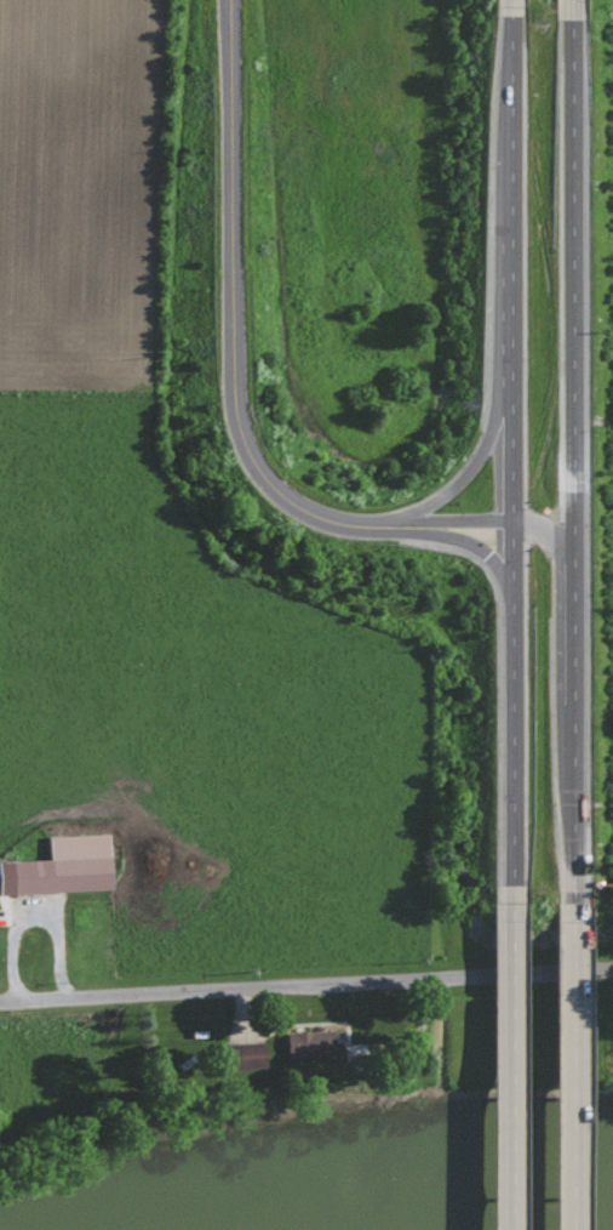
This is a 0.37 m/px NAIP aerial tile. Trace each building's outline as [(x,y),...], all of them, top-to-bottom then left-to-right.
[(49,859),(0,860),(0,893),(111,889),(109,834),(48,836),(49,859)] [(287,1057),(334,1055),(332,1030),(285,1032),(287,1057)] [(227,1068),(264,1067),(264,1042),(226,1043),(227,1068)]
